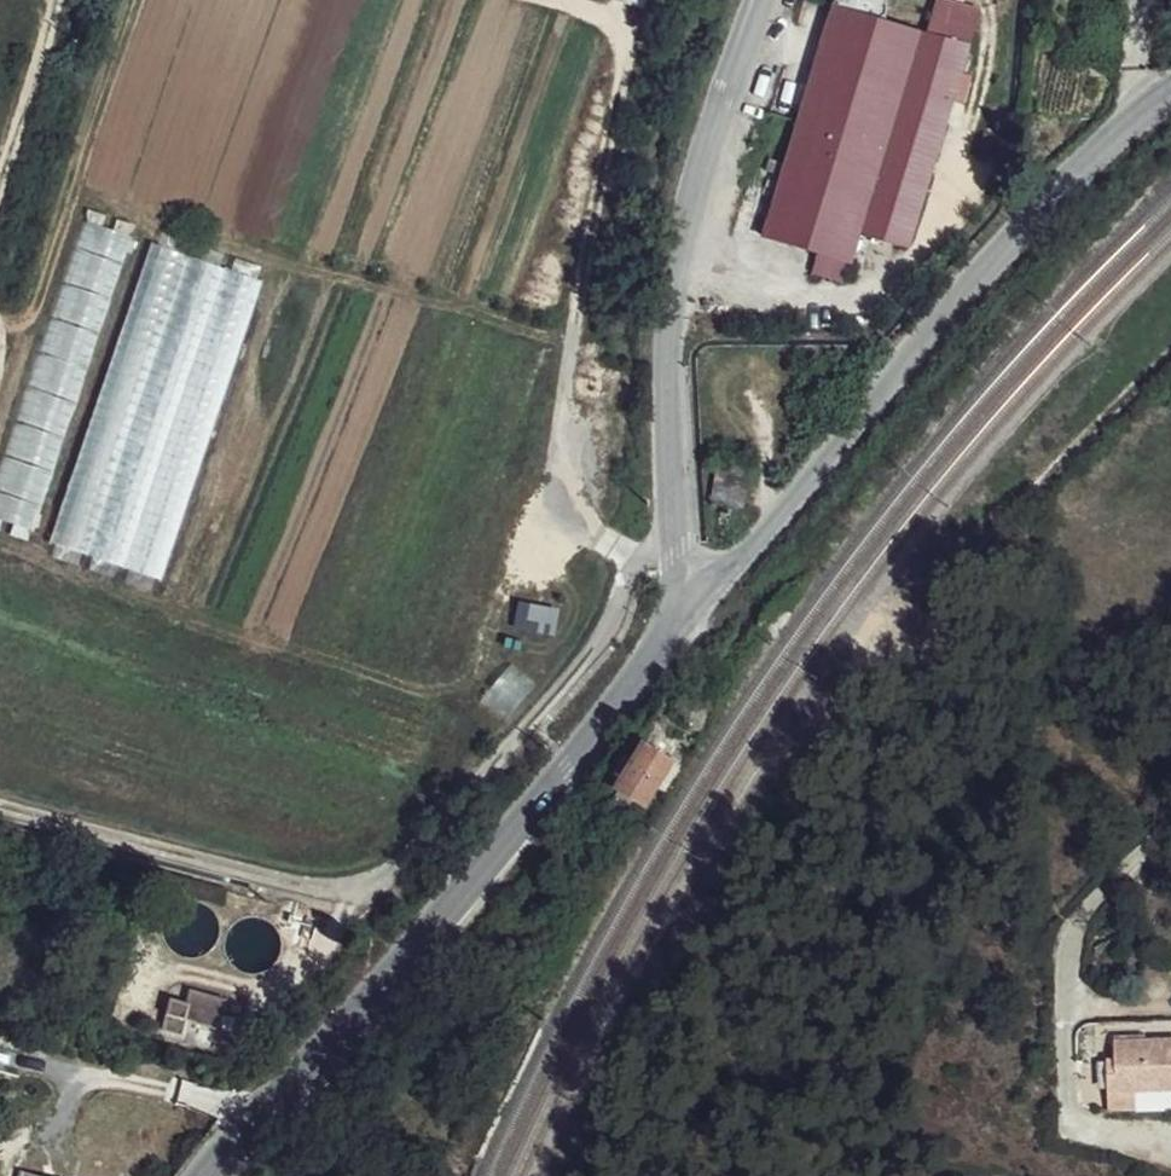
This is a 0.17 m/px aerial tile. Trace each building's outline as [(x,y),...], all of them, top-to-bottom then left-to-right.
[(834,8),(886,25),(888,0),(835,0),(834,8)] [(968,49),(978,17),(937,4),(929,36),(968,49)] [(886,25),(834,8),(763,237),(818,253),(812,273),(844,282),(860,233),(920,34),(886,25)] [(929,36),(920,34),(860,233),(907,248),(968,49),(929,36)] [(852,667),(840,660),(827,678),(836,687),(852,667)] [(672,763),(645,747),(634,764),(619,790),(646,808),(672,763)] [(634,764),(625,758),(610,785),(619,790),(634,764)] [(225,1002),(190,993),(187,1005),(172,1001),(166,1018),(218,1032),(225,1002)] [(1116,1046),(1115,1076),(1108,1076),(1110,1113),(1170,1111),(1170,1044),(1116,1046)]
